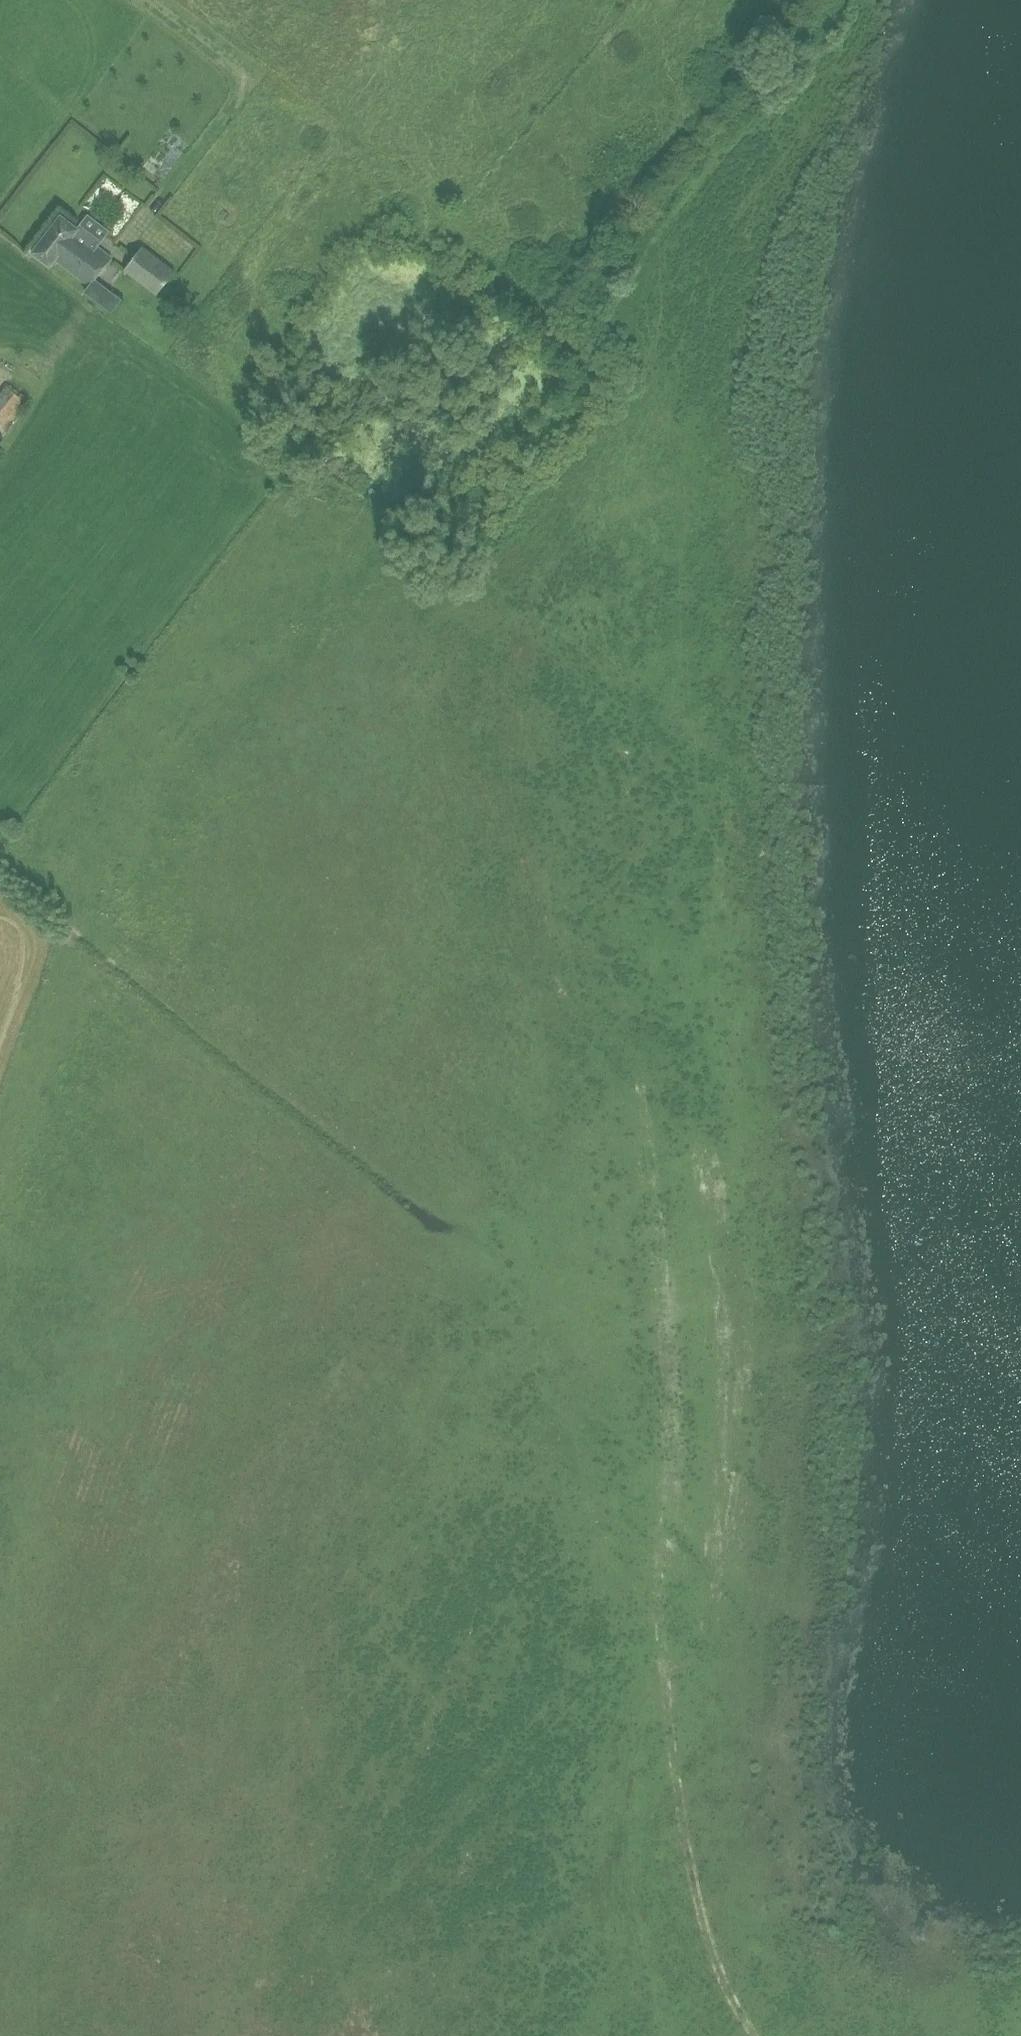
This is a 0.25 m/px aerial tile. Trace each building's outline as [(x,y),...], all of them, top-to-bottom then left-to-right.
[(51,265),(54,260),(89,286),(94,280),(112,255),(98,245),(102,238),(81,223),(78,227),(61,214),(33,252),(51,265)] [(159,293),(177,270),(144,245),(126,268),(159,293)] [(109,290),(94,280),(89,286),(84,293),(98,304),(109,290)] [(0,394),(0,429),(4,432),(27,402),(6,387),(0,394)]
